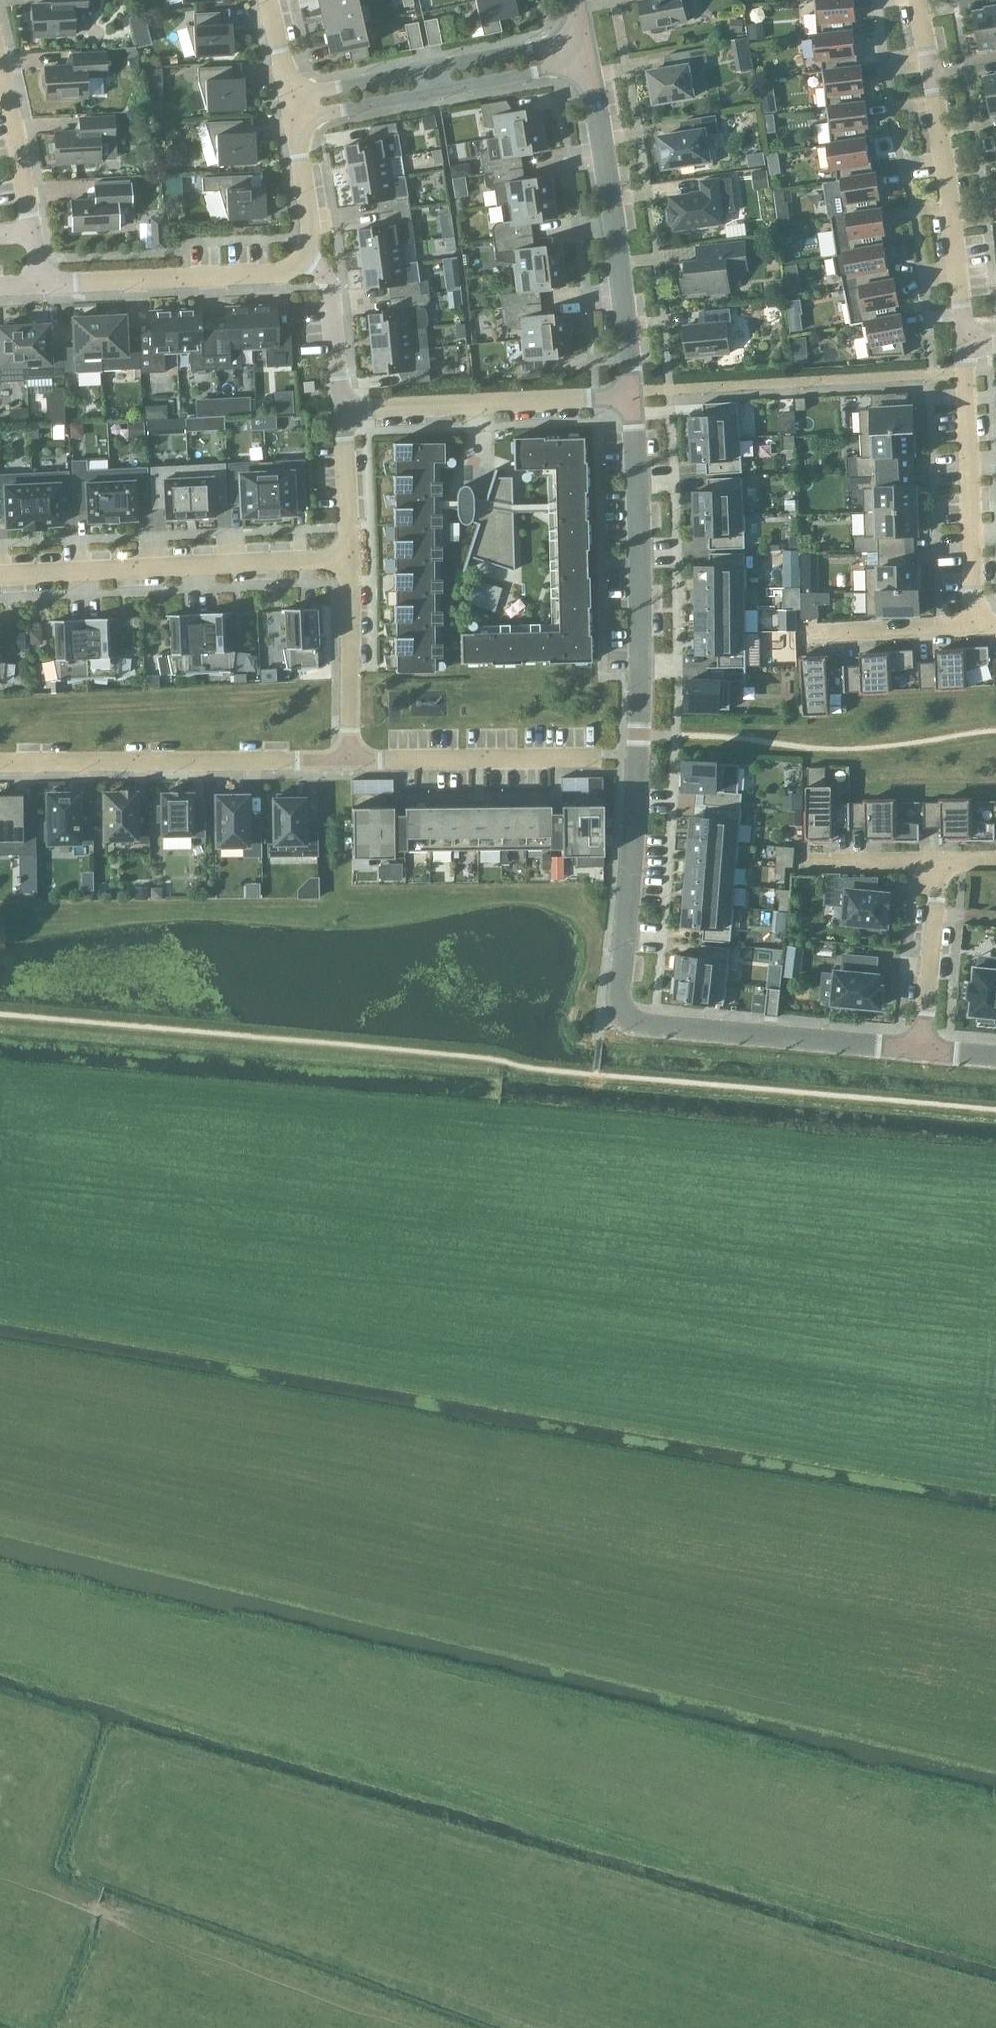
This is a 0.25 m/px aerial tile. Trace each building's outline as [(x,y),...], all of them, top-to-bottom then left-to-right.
[(34,23),(35,37),(75,35),(74,13),(88,12),(87,0),(51,0),(51,5),(33,6),(33,8),(30,12),(31,20),(34,23)] [(357,5),(356,0),(319,0),(322,13),(357,5)] [(484,36),(502,32),(499,20),(516,16),(513,0),(480,0),(476,1),(484,36)] [(696,0),(651,0),(640,2),(646,30),(652,29),(653,33),(657,34),(665,32),(668,30),(667,25),(687,21),(684,3),(696,0)] [(851,0),(815,0),(818,36),(818,37),(854,33),(851,0)] [(198,13),(216,13),(215,2),(198,3),(198,13)] [(327,33),(362,25),(357,5),(322,13),(327,33)] [(735,6),(733,19),(748,20),(749,7),(735,6)] [(995,28),(995,7),(974,11),(977,31),(995,28)] [(220,13),(195,14),(195,26),(187,26),(187,28),(195,55),(196,55),(196,57),(232,56),(231,33),(221,33),(220,13)] [(424,21),(429,46),(442,44),(437,19),(424,21)] [(418,23),(405,25),(410,50),(423,48),(418,23)] [(362,25),(327,33),(332,55),(348,51),(351,62),(369,58),(362,25)] [(977,31),(981,52),(995,50),(995,28),(977,31)] [(855,45),(854,33),(818,37),(818,36),(814,36),(817,60),(822,60),(823,72),(859,68),(856,45),(855,45)] [(695,97),(689,66),(708,62),(706,48),(669,55),(671,68),(650,72),(655,104),(695,97)] [(87,96),(87,95),(100,94),(99,76),(107,76),(106,54),(74,55),(75,68),(46,69),(46,72),(44,73),(42,76),(42,87),(45,90),(47,90),(47,98),(87,96)] [(198,68),(199,82),(206,109),(208,109),(208,111),(244,110),(243,87),(232,87),(232,67),(198,68)] [(863,104),(859,68),(823,72),(827,108),(863,104)] [(985,76),(988,96),(995,95),(995,74),(985,76)] [(496,138),(541,130),(538,110),(524,113),(524,110),(507,113),(505,101),(480,105),(484,127),(495,128),(496,138)] [(867,140),(863,104),(827,108),(832,144),(832,145),(867,140)] [(712,148),(708,149),(706,136),(719,134),(717,116),(687,120),(688,133),(661,138),(662,146),(658,147),(661,167),(665,166),(665,167),(697,162),(698,166),(714,164),(712,148)] [(86,132),(56,133),(58,163),(100,161),(117,160),(115,140),(114,117),(86,118),(86,132)] [(242,121),(206,123),(217,164),(219,163),(219,166),(255,164),(254,141),(243,142),(242,121)] [(401,156),(398,136),(396,123),(371,127),(373,139),(356,142),(357,144),(345,146),(348,165),(389,158),(401,156)] [(491,173),(517,169),(515,157),(531,154),(539,150),(542,153),(549,142),(543,138),(541,130),(496,138),(498,146),(481,155),(484,174),(485,174),(492,172),(491,173)] [(770,137),(756,138),(757,157),(771,157),(770,137)] [(772,159),(785,160),(786,140),(773,139),(772,159)] [(869,152),(867,140),(832,145),(832,144),(832,145),(828,145),(831,169),(836,168),(838,181),(874,175),(870,152),(869,152)] [(443,163),(441,150),(432,151),(434,164),(443,163)] [(351,185),(392,178),(389,158),(348,165),(351,185)] [(552,198),(549,178),(535,180),(535,178),(518,180),(517,169),(491,173),(484,174),(485,186),(492,190),(495,190),(497,206),(501,205),(507,204),(552,198)] [(228,218),(228,220),(264,218),(263,195),(253,196),(252,175),(218,177),(203,178),(203,192),(219,191),(227,218),(228,218)] [(879,211),(874,175),(838,181),(843,216),(879,211)] [(404,176),(392,178),(351,185),(354,203),(366,201),(367,203),(383,201),(385,213),(410,209),(404,176)] [(722,213),(736,211),(732,177),(706,181),(707,193),(672,198),(673,207),(671,208),(668,210),(670,221),(673,223),(675,223),(676,229),(688,228),(688,231),(720,227),(719,224),(723,223),(722,213)] [(119,229),(118,207),(132,206),(131,184),(95,186),(96,200),(72,201),(73,215),(69,217),(69,225),(73,227),(73,231),(119,229)] [(541,220),(555,218),(552,198),(507,204),(501,205),(502,221),(499,222),(496,224),(494,229),(494,233),(494,238),(495,240),(501,239),(526,236),(525,224),(541,222),(541,220)] [(361,249),(402,243),(414,242),(411,222),(410,209),(385,213),(386,224),(370,226),(370,229),(358,230),(361,249)] [(884,246),(879,211),(843,216),(831,218),(837,255),(884,246)] [(515,263),(516,272),(561,266),(560,258),(565,252),(555,244),(553,247),(545,248),(544,246),(528,248),(526,236),(501,239),(495,240),(493,240),(496,260),(515,263)] [(456,250),(454,237),(445,238),(447,251),(456,250)] [(728,271),(748,269),(745,242),(699,247),(700,261),(682,263),(685,293),(709,290),(709,293),(730,291),(728,271)] [(364,269),(404,264),(402,243),(361,249),(364,269)] [(837,255),(834,256),(837,274),(841,278),(842,278),(845,290),(892,281),(888,258),(887,259),(884,246),(837,255)] [(396,298),(431,294),(429,280),(420,281),(418,262),(404,264),(364,269),(366,287),(378,286),(378,288),(395,286),(396,298)] [(564,286),(561,266),(516,272),(518,293),(500,295),(501,307),(535,304),(533,292),(550,290),(549,288),(564,286)] [(899,317),(892,281),(845,290),(851,326),(863,323),(899,317)] [(431,297),(431,294),(396,298),(397,309),(381,311),(381,313),(369,315),(371,333),(428,328),(428,325),(429,322),(429,317),(428,313),(425,308),(429,303),(431,299),(431,297)] [(523,338),(569,335),(567,315),(553,316),(552,314),(536,315),(535,304),(501,307),(503,325),(522,330),(523,338)] [(251,307),(253,349),(266,348),(267,367),(292,366),(291,338),(278,338),(276,306),(251,307)] [(240,349),(253,349),(251,307),(226,308),(228,341),(215,341),(216,370),(241,368),(240,349)] [(216,370),(215,341),(202,342),(200,309),(175,311),(177,353),(190,352),(191,371),(216,370)] [(727,324),(732,323),(731,309),(703,311),(704,324),(685,326),(688,357),(730,353),(727,324)] [(164,353),(177,353),(175,311),(150,312),(151,343),(139,343),(139,344),(140,369),(140,373),(165,372),(164,353)] [(140,369),(139,344),(127,344),(126,316),(120,316),(118,314),(116,312),(113,312),(110,312),(108,313),(106,315),(104,317),(100,317),(101,357),(102,371),(140,369)] [(101,357),(100,317),(95,317),(93,315),(91,314),(88,313),(85,313),(83,314),(81,316),(79,318),(74,318),(75,347),(63,348),(63,353),(64,373),(85,371),(84,358),(101,357)] [(899,317),(863,323),(870,358),(890,356),(906,355),(899,317)] [(24,326),(26,374),(26,379),(64,378),(64,373),(63,353),(51,353),(50,325),(44,325),(42,323),(40,321),(38,321),(35,321),(32,322),(30,323),(29,326),(24,326)] [(1,381),(11,380),(11,374),(26,374),(24,326),(19,326),(17,324),(15,323),(12,322),(10,322),(7,323),(5,325),(3,327),(0,327),(0,381),(1,381)] [(465,324),(456,325),(457,337),(466,336),(465,324)] [(429,348),(428,328),(371,333),(373,354),(429,348)] [(569,335),(523,338),(525,360),(515,361),(516,375),(541,372),(540,360),(556,358),(556,356),(571,354),(569,335)] [(431,367),(429,348),(373,354),(375,372),(387,371),(387,373),(404,372),(405,384),(430,381),(429,367),(431,367)] [(874,409),(861,410),(862,433),(861,433),(861,435),(862,434),(864,458),(877,457),(877,470),(903,469),(902,455),(915,455),(915,449),(919,449),(918,432),(920,431),(920,429),(918,429),(917,413),(913,413),(913,407),(900,408),(899,394),(873,396),(874,409)] [(694,440),(741,437),(739,402),(704,404),(705,420),(693,421),(694,440)] [(88,427),(86,412),(73,413),(74,428),(88,427)] [(263,415),(264,429),(277,429),(276,414),(263,415)] [(263,415),(251,416),(252,430),(264,429),(263,415)] [(224,416),(205,417),(206,429),(225,428),(224,416)] [(185,418),(166,420),(167,432),(186,431),(185,418)] [(461,634),(461,664),(490,663),(491,665),(521,664),(521,662),(548,662),(548,663),(587,664),(587,662),(591,662),(591,635),(589,635),(588,608),(590,608),(589,577),(588,577),(587,550),(589,550),(588,519),(586,519),(585,493),(587,493),(586,462),(585,462),(584,438),(579,438),(579,437),(568,437),(568,438),(544,439),(544,437),(513,438),(513,442),(511,442),(512,453),(514,453),(514,470),(555,469),(559,631),(461,634)] [(694,440),(695,463),(707,462),(708,475),(743,473),(741,437),(694,440)] [(411,444),(393,443),(393,461),(395,461),(395,475),(393,475),(393,493),(396,493),(396,508),(394,508),(394,558),(396,558),(396,573),(394,573),(394,591),(396,590),(396,605),(394,605),(394,623),(396,623),(396,637),(394,637),(394,655),(396,655),(396,673),(434,673),(434,542),(441,542),(441,508),(434,509),(433,462),(445,462),(444,443),(411,444)] [(107,523),(113,523),(111,470),(86,471),(86,461),(73,462),(74,501),(74,502),(75,502),(87,501),(88,523),(107,522),(107,523)] [(304,461),(267,462),(268,519),(279,519),(279,514),(293,513),(292,501),(306,501),(304,461)] [(258,520),(268,519),(267,462),(229,464),(231,504),(243,503),(243,516),(257,515),(258,520)] [(188,466),(191,519),(197,519),(197,518),(216,517),(215,505),(227,505),(225,464),(188,466)] [(184,520),(191,519),(188,466),(151,468),(153,508),(165,508),(165,519),(184,519),(184,520)] [(147,468),(111,470),(113,523),(118,522),(136,521),(137,521),(137,520),(136,501),(148,500),(147,468)] [(466,486),(464,486),(463,486),(462,486),(461,487),(460,488),(460,489),(459,491),(458,493),(457,495),(457,497),(457,500),(457,510),(457,513),(457,515),(459,521),(460,523),(462,524),(465,525),(467,524),(469,523),(471,522),(478,524),(462,571),(464,572),(469,557),(514,571),(512,477),(495,477),(497,470),(495,469),(485,499),(473,499),(473,497),(473,495),(472,493),(471,491),(470,489),(469,488),(468,487),(467,486),(466,486)] [(69,472),(31,474),(34,530),(45,529),(45,525),(61,524),(61,512),(71,512),(69,472)] [(34,530),(31,474),(0,475),(0,515),(7,515),(8,527),(24,526),(24,530),(34,530)] [(878,488),(865,489),(866,511),(864,511),(864,513),(866,513),(867,536),(880,536),(880,549),(906,548),(905,535),(919,535),(918,529),(922,528),(922,511),(923,511),(923,509),(922,509),(921,492),(917,493),(917,487),(904,487),(903,474),(878,475),(878,488)] [(709,479),(709,491),(697,492),(698,514),(745,513),(744,477),(716,478),(709,479)] [(745,513),(698,514),(698,537),(710,537),(711,549),(746,548),(745,513)] [(699,588),(747,588),(746,553),(711,554),(711,566),(699,566),(699,588)] [(924,589),(924,572),(920,572),(920,566),(906,567),(906,554),(880,554),(881,567),(868,568),(868,590),(866,590),(866,592),(868,592),(868,615),(920,615),(920,609),(924,608),(924,591),(926,591),(926,589),(924,589)] [(498,602),(507,578),(480,568),(472,592),(498,602)] [(699,611),(747,610),(747,588),(699,588),(699,611)] [(791,588),(791,600),(802,600),(801,588),(791,588)] [(279,611),(286,611),(288,649),(283,649),(287,668),(282,668),(282,670),(318,668),(316,608),(279,610),(279,611)] [(699,633),(747,632),(747,610),(699,611),(699,633)] [(785,610),(785,622),(796,622),(795,610),(785,610)] [(200,614),(203,674),(238,672),(238,670),(233,671),(235,652),(230,652),(229,614),(236,613),(236,612),(200,614)] [(167,675),(203,674),(200,614),(164,615),(164,617),(171,616),(173,655),(168,655),(172,674),(167,674),(167,675)] [(85,619),(88,679),(123,678),(123,676),(118,676),(120,657),(116,657),(114,619),(121,619),(121,617),(85,619)] [(52,681),(88,679),(85,619),(49,621),(49,623),(56,622),(58,660),(53,661),(57,679),(52,680),(52,681)] [(719,667),(747,667),(747,632),(699,633),(700,655),(719,655),(719,667)] [(828,633),(805,635),(805,647),(829,646),(828,633)] [(788,636),(789,654),(802,653),(802,635),(788,636)] [(966,683),(966,671),(988,664),(990,664),(989,646),(951,648),(951,652),(937,653),(937,662),(919,663),(921,689),(972,687),(972,683),(966,683)] [(890,674),(913,667),(915,667),(914,650),(876,652),(876,655),(861,656),(862,665),(847,666),(846,666),(847,692),(897,690),(897,686),(891,686),(890,674)] [(8,683),(8,682),(3,682),(5,663),(0,663),(0,654),(0,684),(8,683)] [(847,692),(846,666),(844,666),(828,667),(827,658),(817,658),(817,655),(803,655),(806,714),(830,713),(829,693),(847,692)] [(747,667),(719,667),(709,667),(709,680),(689,680),(689,709),(731,709),(731,681),(747,681),(747,667)] [(707,805),(742,808),(743,793),(727,792),(729,764),(687,762),(686,791),(705,792),(704,805),(707,805)] [(851,830),(851,803),(833,803),(833,786),(827,786),(827,767),(809,767),(810,842),(823,842),(823,839),(834,838),(833,829),(850,829),(850,830),(851,830)] [(603,779),(561,779),(561,794),(603,793),(603,779)] [(393,780),(352,780),(352,794),(393,794),(393,780)] [(78,808),(78,795),(67,795),(67,791),(52,791),(52,795),(50,795),(50,843),(78,842),(78,844),(93,844),(93,808),(78,808)] [(106,794),(106,838),(135,838),(135,843),(149,843),(149,810),(136,810),(135,794),(132,794),(132,793),(122,793),(122,794),(106,794)] [(205,837),(205,805),(193,805),(193,793),(183,794),(183,793),(171,793),(171,794),(162,794),(162,806),(158,806),(158,822),(162,822),(162,836),(192,835),(192,837),(205,837)] [(278,798),(273,798),(274,845),(291,845),(291,857),(318,856),(318,832),(306,832),(305,798),(290,798),(290,794),(277,794),(278,798)] [(0,795),(0,843),(20,843),(20,855),(20,878),(18,878),(18,883),(20,883),(20,893),(37,893),(37,855),(36,806),(23,807),(23,795),(0,795)] [(247,797),(218,797),(218,845),(244,845),(244,857),(262,857),(261,825),(247,825),(247,797)] [(895,818),(895,806),(901,806),(901,802),(851,803),(851,830),(853,830),(853,829),(867,829),(867,838),(882,838),(882,842),(920,841),(920,824),(918,824),(895,818)] [(971,817),(971,805),(976,805),(976,802),(925,802),(925,828),(943,828),(943,838),(958,837),(958,841),(995,841),(995,823),(994,823),(971,817)] [(394,807),(352,808),(353,859),(394,858),(394,851),(405,851),(502,850),(505,850),(523,850),(526,850),(551,850),(551,849),(562,849),(562,856),(577,856),(577,866),(604,866),(604,856),(603,805),(562,806),(562,813),(551,813),(551,806),(404,807),(404,815),(394,815),(394,807)] [(740,842),(742,808),(707,805),(706,818),(694,817),(692,839),(740,842)] [(738,864),(740,842),(692,839),(691,861),(738,864)] [(795,867),(796,847),(778,846),(776,879),(786,880),(787,867),(795,867)] [(86,861),(86,874),(104,875),(104,861),(86,861)] [(736,886),(738,864),(691,861),(689,882),(736,886)] [(402,865),(393,865),(393,879),(402,879),(402,865)] [(249,872),(248,887),(265,888),(266,873),(249,872)] [(877,893),(878,878),(841,878),(841,874),(829,874),(826,904),(829,904),(829,903),(827,903),(828,889),(849,891),(846,922),(867,924),(867,929),(889,931),(891,915),(887,915),(887,908),(890,909),(891,898),(888,898),(889,894),(877,893)] [(734,908),(736,886),(689,882),(687,904),(734,908)] [(790,890),(779,890),(778,898),(781,898),(780,910),(790,911),(790,890)] [(732,943),(734,908),(687,904),(686,926),(705,928),(704,941),(732,943)] [(680,978),(727,983),(731,948),(703,945),(702,958),(683,955),(677,955),(675,968),(681,968),(680,978)] [(772,975),(788,976),(789,954),(773,953),(772,975)] [(873,958),(845,955),(844,973),(838,972),(834,1007),(856,1009),(857,1005),(880,1007),(882,988),(877,987),(878,976),(871,976),(873,958)] [(993,957),(992,969),(975,967),(974,983),(972,983),(972,984),(969,984),(967,998),(970,998),(970,999),(972,1000),(971,1015),(980,1016),(980,1021),(995,1022),(995,1018),(995,957),(993,957)] [(725,1006),(727,983),(680,978),(678,1000),(725,1006)] [(766,1016),(779,1017),(782,989),(769,988),(766,1016)]
